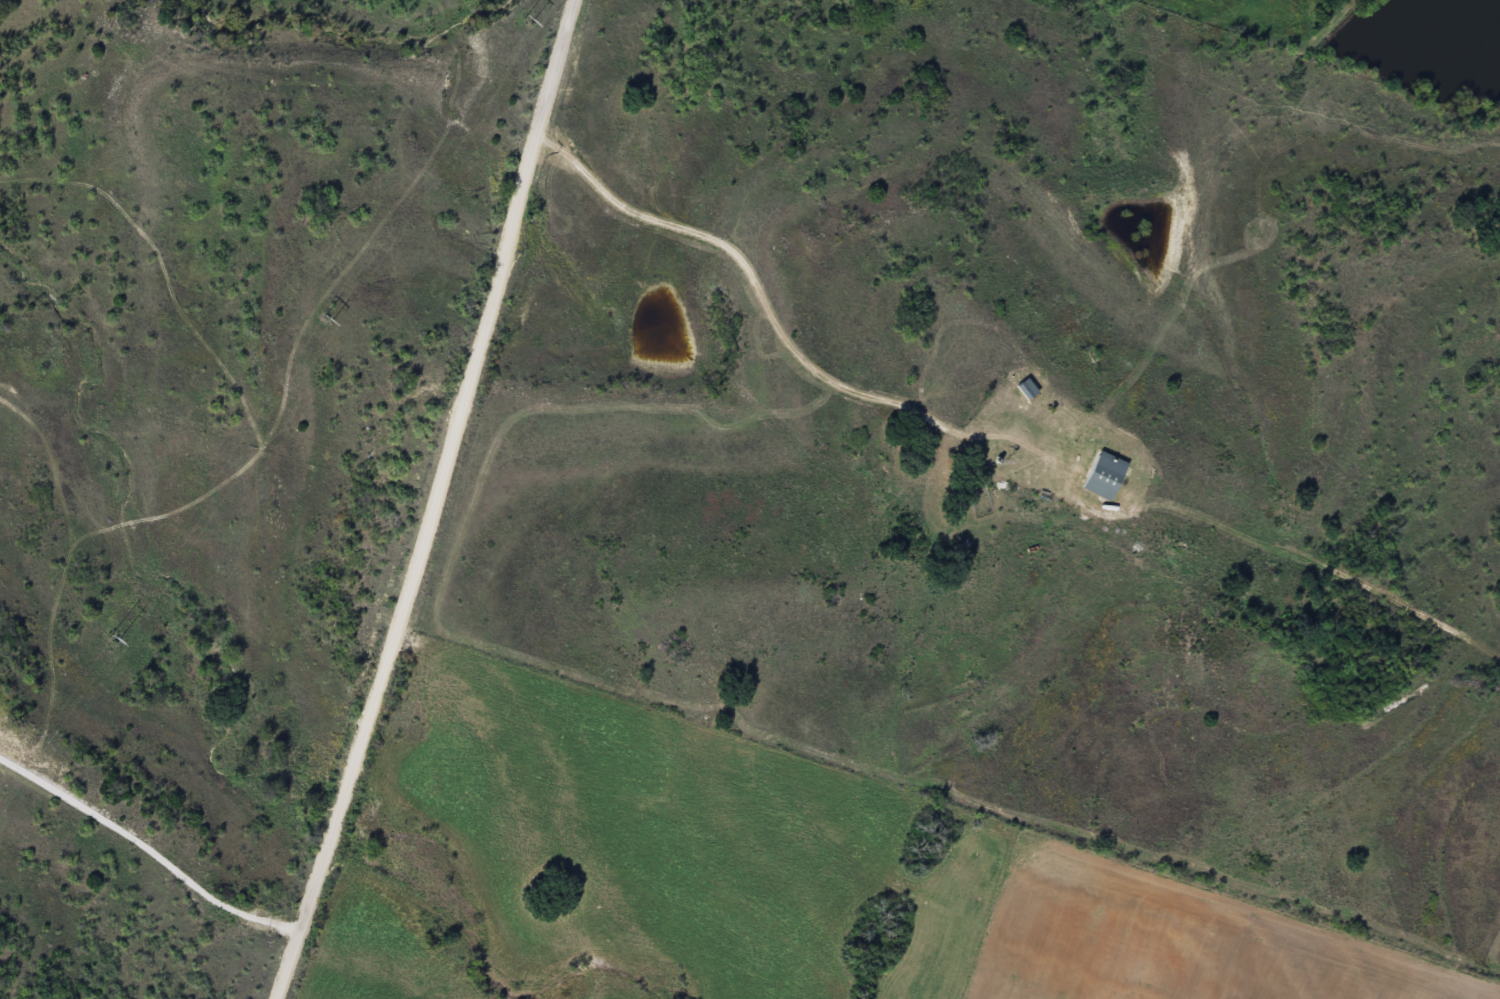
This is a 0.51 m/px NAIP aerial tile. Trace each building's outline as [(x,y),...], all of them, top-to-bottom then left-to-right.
[(1033,392),(1021,399),(1011,384),(1022,377),(1033,392)] [(1121,460),(1109,500),(1079,491),(1091,451),(1121,460)]
